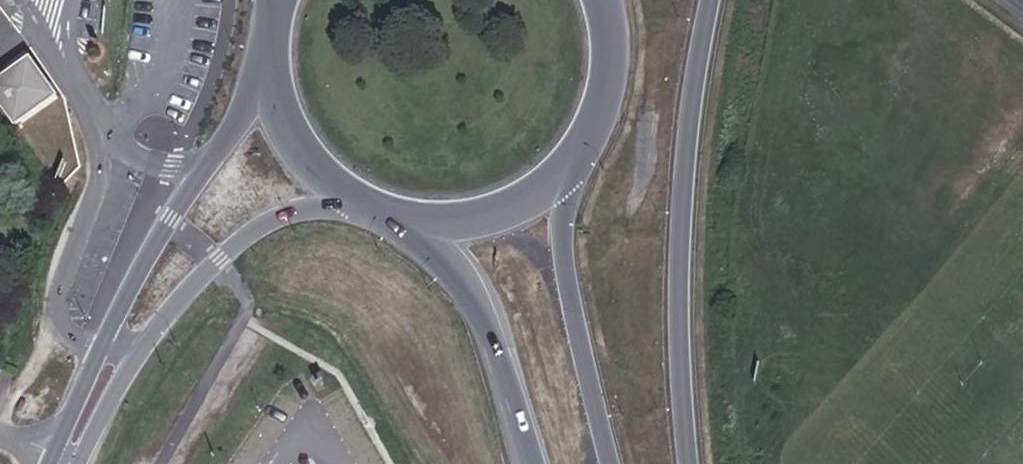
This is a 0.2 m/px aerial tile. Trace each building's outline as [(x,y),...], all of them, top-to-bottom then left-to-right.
[(54,94),(30,61),(10,75),(0,83),(0,98),(16,122),(54,94)] [(10,75),(0,63),(0,83),(10,75)]
